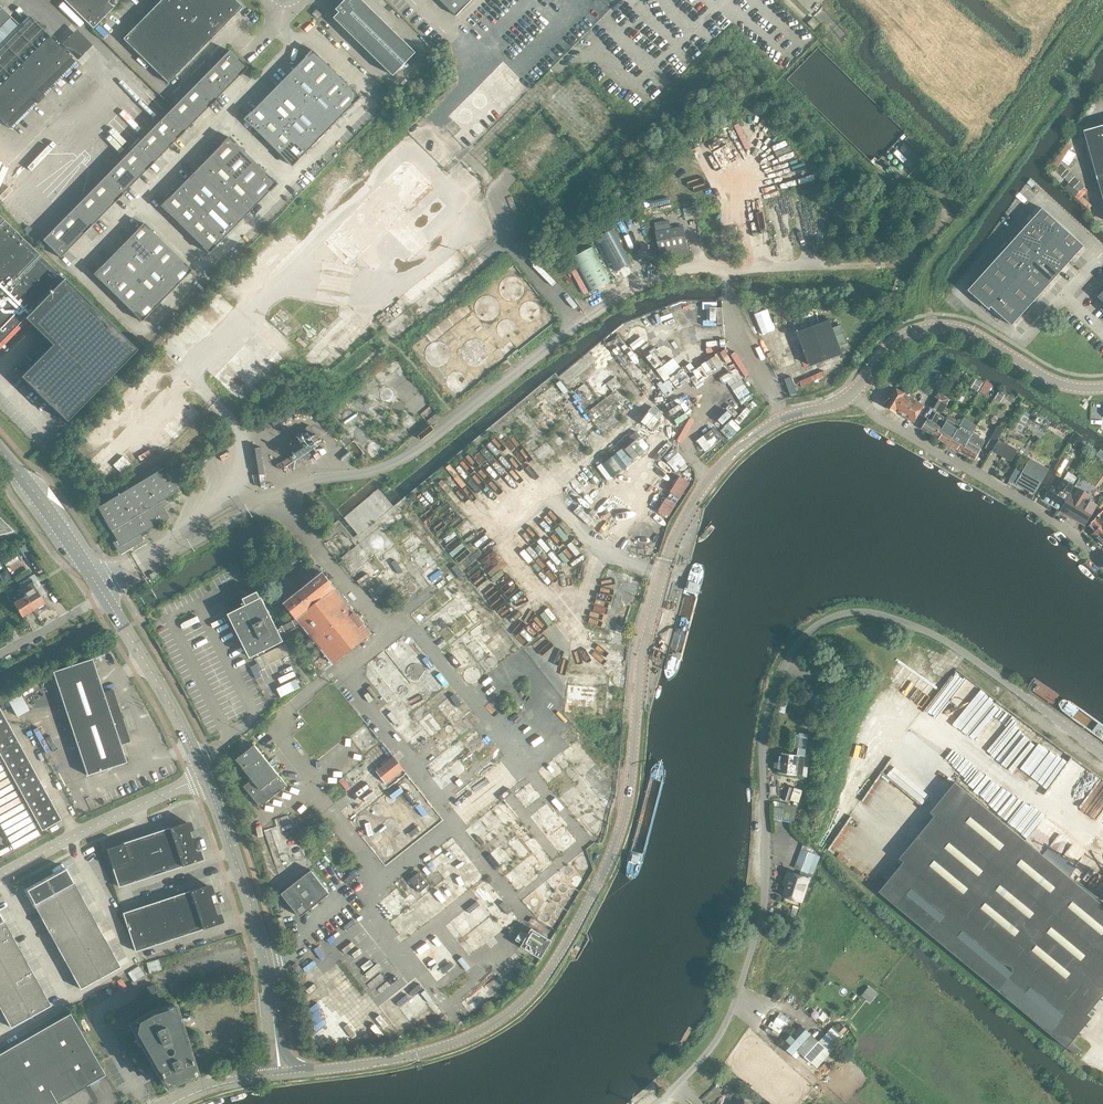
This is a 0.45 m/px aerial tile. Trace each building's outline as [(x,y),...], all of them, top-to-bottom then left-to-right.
[(92,29),(113,8),(108,3),(110,0),(63,0),(92,29)] [(184,0),(161,0),(160,1),(182,23),(195,10),(184,0)] [(195,10),(205,0),(184,0),(195,10)] [(210,0),(205,0),(195,10),(217,33),(230,20),(210,0)] [(230,20),(242,7),(235,0),(210,0),(230,20)] [(334,18),(393,76),(416,53),(362,0),(352,0),(351,0),(346,0),(336,9),(340,13),(334,18)] [(472,0),(440,0),(456,16),(472,0)] [(182,23),(160,1),(147,14),(170,36),(182,23)] [(21,27),(0,7),(0,119),(9,128),(75,62),(30,18),(21,27)] [(195,10),(182,23),(170,36),(192,58),(217,33),(195,10)] [(322,15),(317,10),(313,14),(318,19),(322,15)] [(170,36),(147,14),(135,26),(157,49),(170,36)] [(813,18),(811,20),(808,23),(814,29),(819,24),(813,18)] [(157,49),(135,26),(122,39),(145,61),(157,49)] [(192,58),(170,36),(157,49),(180,71),(192,58)] [(180,71),(157,49),(145,61),(168,83),(180,71)] [(314,50),(295,68),(308,81),(326,62),(314,50)] [(246,68),(229,51),(197,82),(215,100),(246,68)] [(338,74),(326,62),(308,81),(320,92),(338,74)] [(320,92),(308,81),(295,68),(283,81),(307,105),(320,92)] [(361,97),(350,85),(338,74),(320,92),(307,105),(295,117),(319,141),(361,97)] [(307,105),(283,81),(271,94),(295,117),(307,105)] [(200,116),(215,100),(197,82),(182,98),(200,116)] [(295,117),(271,94),(258,106),(270,119),(282,130),(295,117)] [(184,131),(200,116),(182,98),(166,114),(184,131)] [(258,131),(270,119),(258,106),(246,119),(258,131)] [(169,147),(184,131),(166,114),(151,130),(169,147)] [(306,154),(319,141),(295,117),(282,130),(294,142),(306,154)] [(270,143),(282,130),(270,119),(258,131),(270,143)] [(1084,133),(1102,200),(1102,127),(1084,133)] [(153,163),(169,147),(151,130),(135,145),(153,163)] [(281,155),(294,142),(282,130),(270,143),(281,155)] [(228,137),(211,155),(223,167),(241,149),(228,137)] [(293,166),(306,154),(294,142),(281,155),(293,166)] [(1067,143),(1053,166),(1057,169),(1071,146),(1067,143)] [(138,179),(153,163),(135,145),(120,161),(138,179)] [(252,160),(241,149),(223,167),(235,179),(252,160)] [(235,179),(223,167),(211,155),(198,168),(222,191),(235,179)] [(264,172),(252,160),(235,179),(246,190),(264,172)] [(122,194),(138,179),(120,161),(104,177),(122,194)] [(222,191),(198,168),(185,180),(210,204),(222,191)] [(1054,170),(1051,174),(1061,183),(1064,179),(1054,170)] [(276,184),(264,172),(246,190),(258,202),(276,184)] [(107,210),(122,194),(104,177),(89,193),(107,210)] [(258,202),(246,190),(235,179),(222,191),(246,215),(258,202)] [(210,204),(185,180),(173,193),(185,205),(197,217),(210,204)] [(1030,180),(1027,183),(1032,188),(1036,185),(1030,180)] [(233,228),(246,215),(222,191),(210,204),(233,228)] [(91,226),(107,210),(89,193),(73,209),(91,226)] [(173,218),(185,205),(173,193),(160,206),(173,218)] [(221,240),(233,228),(210,204),(197,217),(209,228),(221,240)] [(184,230),(197,217),(185,205),(173,218),(184,230)] [(991,307),(1012,326),(1084,246),(1042,208),(968,290),(989,310),(990,310),(989,309),(991,307)] [(76,242),(91,226),(73,209),(58,224),(76,242)] [(196,241),(209,228),(197,217),(184,230),(196,241)] [(0,225),(0,343),(24,318),(51,344),(20,376),(66,421),(136,350),(63,278),(33,249),(4,221),(0,225)] [(670,221),(655,224),(656,232),(671,229),(670,221)] [(143,223),(131,236),(143,248),(155,235),(143,223)] [(60,258),(76,242),(58,224),(38,244),(43,249),(47,245),(60,258)] [(671,229),(656,232),(658,241),(657,241),(660,260),(690,254),(686,236),(685,236),(684,227),(671,229)] [(208,253),(221,240),(209,228),(196,241),(208,253)] [(167,247),(155,235),(143,248),(155,260),(167,247)] [(143,248),(131,236),(118,249),(142,272),(155,260),(143,248)] [(179,259),(167,247),(155,260),(167,271),(179,259)] [(594,248),(573,260),(591,293),(612,281),(594,248)] [(142,272),(118,249),(106,262),(118,274),(130,285),(142,272)] [(179,283),(191,270),(179,259),(167,271),(179,283)] [(166,296),(179,283),(167,271),(155,260),(142,272),(166,296)] [(118,274),(106,262),(93,274),(105,286),(118,274)] [(154,309),(166,296),(142,272),(130,285),(142,297),(154,309)] [(117,298),(130,285),(118,274),(105,286),(117,298)] [(129,310),(142,297),(130,285),(117,298),(129,310)] [(141,321),(154,309),(142,297),(129,310),(141,321)] [(725,323),(724,306),(718,306),(718,300),(704,301),(705,310),(716,309),(716,317),(705,318),(705,325),(725,323)] [(841,355),(841,354),(850,351),(840,326),(832,329),(829,321),(798,333),(810,367),(841,355)] [(245,396),(276,363),(253,341),(222,373),(245,396)] [(738,367),(724,374),(731,387),(735,385),(741,396),(750,391),(738,367)] [(569,404),(576,399),(579,404),(594,394),(585,381),(571,392),(572,393),(565,398),(569,404)] [(986,381),(980,392),(986,395),(993,385),(986,381)] [(914,422),(923,406),(912,399),(914,397),(910,394),(911,392),(905,388),(902,393),(894,389),(886,404),(886,403),(884,404),(885,408),(887,407),(896,412),(911,420),(910,421),(913,423),(914,422)] [(1000,392),(996,399),(1000,401),(1004,394),(1000,392)] [(691,397),(685,400),(691,411),(697,408),(691,397)] [(930,407),(942,414),(947,405),(936,398),(930,407)] [(672,410),(676,422),(687,418),(683,406),(672,410)] [(654,428),(661,417),(650,410),(643,421),(654,428)] [(936,437),(941,427),(939,426),(944,418),(937,414),(932,422),(928,419),(922,429),(936,437)] [(1040,414),(1036,422),(1048,429),(1052,422),(1040,414)] [(955,435),(960,427),(948,420),(943,428),(941,427),(936,437),(949,445),(955,434),(955,435)] [(998,426),(991,437),(996,441),(1004,429),(998,426)] [(962,452),(973,434),(960,427),(955,435),(955,434),(949,445),(962,452)] [(713,428),(697,441),(703,449),(708,450),(721,439),(713,428)] [(622,443),(636,458),(650,445),(636,429),(622,443)] [(1076,433),(1070,441),(1078,447),(1084,438),(1076,433)] [(985,441),(973,434),(962,452),(975,460),(981,450),(980,449),(985,441)] [(999,440),(993,451),(1011,462),(1018,451),(999,440)] [(616,451),(599,467),(611,480),(629,465),(616,451)] [(1061,472),(1068,461),(1062,457),(1056,469),(1061,472)] [(1030,459),(1023,471),(1017,468),(1011,479),(1017,483),(1016,483),(1035,494),(1049,470),(1030,459)] [(178,491),(171,479),(164,467),(97,508),(117,542),(114,543),(120,553),(132,546),(129,541),(168,518),(159,502),(178,491)] [(1043,488),(1038,496),(1043,499),(1043,500),(1060,510),(1066,500),(1065,500),(1073,485),(1064,480),(1060,487),(1055,485),(1054,486),(1052,484),(1048,491),(1043,488)] [(1066,500),(1060,510),(1077,520),(1086,525),(1097,505),(1090,501),(1088,505),(1083,502),(1088,494),(1078,488),(1074,496),(1070,494),(1068,498),(1066,500)] [(1089,525),(1096,531),(1092,534),(1102,543),(1102,542),(1102,516),(1100,514),(1089,525)] [(0,519),(0,535),(13,531),(0,519)] [(15,551),(2,559),(5,564),(18,556),(15,551)] [(34,553),(27,557),(36,572),(43,569),(34,553)] [(603,595),(609,596),(616,572),(611,570),(603,595)] [(297,618),(277,628),(280,634),(301,623),(311,635),(333,664),(371,633),(323,573),(285,603),(297,618)] [(45,603),(41,598),(47,594),(38,580),(21,590),(24,596),(33,610),(45,603)] [(229,615),(239,635),(251,658),(284,641),(284,640),(283,641),(262,597),(261,598),(258,592),(243,599),(246,605),(229,614),(229,615)] [(22,617),(33,610),(24,596),(13,603),(22,617)] [(600,624),(607,603),(600,601),(594,622),(600,624)] [(615,612),(612,621),(625,625),(628,615),(615,612)] [(286,644),(255,659),(261,669),(291,654),(286,644)] [(92,659),(52,672),(86,775),(126,762),(120,745),(130,742),(113,690),(103,693),(92,659)] [(825,695),(834,681),(824,674),(815,689),(825,695)] [(297,678),(277,688),(282,697),(301,687),(297,678)] [(584,714),(599,714),(600,686),(579,686),(578,712),(584,712),(584,714)] [(17,715),(30,709),(23,693),(10,699),(17,715)] [(41,831),(61,820),(0,710),(0,756),(41,831)] [(797,735),(795,747),(799,748),(806,749),(808,738),(809,734),(800,733),(797,735)] [(287,785),(273,768),(255,745),(236,759),(253,779),(244,786),(260,807),(287,785)] [(781,753),(779,762),(804,766),(806,756),(805,756),(806,749),(799,748),(797,755),(781,753)] [(386,784),(403,770),(404,770),(394,757),(376,771),(386,784)] [(779,762),(778,772),(798,775),(803,775),(804,766),(779,762)] [(955,783),(930,813),(934,816),(899,859),(903,862),(879,892),(1067,1047),(1091,1017),(1087,1014),(1102,994),(1102,905),(955,783)] [(790,801),(794,789),(786,787),(782,799),(790,801)] [(775,801),(772,819),(792,822),(794,822),(796,810),(797,807),(796,806),(775,801)] [(199,850),(195,851),(189,832),(192,830),(189,821),(106,849),(119,887),(202,859),(199,850)] [(293,821),(270,829),(284,872),(307,864),(293,821)] [(807,873),(814,856),(801,851),(794,868),(807,873)] [(405,875),(423,897),(433,889),(415,867),(405,875)] [(80,989),(120,967),(65,868),(26,890),(80,989)] [(311,870),(282,894),(301,917),(330,894),(311,870)] [(788,872),(786,879),(785,880),(790,881),(783,902),(799,908),(808,879),(788,872)] [(220,913),(216,914),(209,895),(213,893),(210,884),(123,913),(135,951),(223,922),(220,913)] [(50,1006),(0,915),(0,1009),(10,1028),(50,1006)] [(552,941),(551,940),(532,929),(529,934),(522,930),(516,940),(523,944),(521,946),(541,958),(542,958),(541,958),(544,952),(545,953),(545,952),(544,952),(548,947),(548,946),(551,941),(552,941)] [(158,997),(154,985),(147,987),(151,999),(158,997)] [(863,994),(870,999),(874,993),(867,988),(863,994)] [(196,1074),(192,1062),(174,1004),(151,1012),(129,1024),(137,1038),(133,1041),(141,1055),(146,1052),(159,1076),(166,1088),(177,1081),(184,1078),(196,1074)] [(0,1054),(0,1103),(91,1103),(92,1103),(94,1102),(94,1100),(94,1098),(87,1085),(105,1075),(70,1014),(0,1054)] [(838,1028),(844,1033),(847,1029),(842,1024),(838,1028)] [(797,1051),(811,1035),(801,1025),(782,1046),(793,1056),(797,1051)] [(836,1029),(831,1026),(825,1034),(829,1038),(836,1029)] [(811,1035),(797,1051),(811,1063),(825,1048),(811,1035)] [(1076,1055),(1080,1050),(1076,1046),(1072,1051),(1076,1055)]
